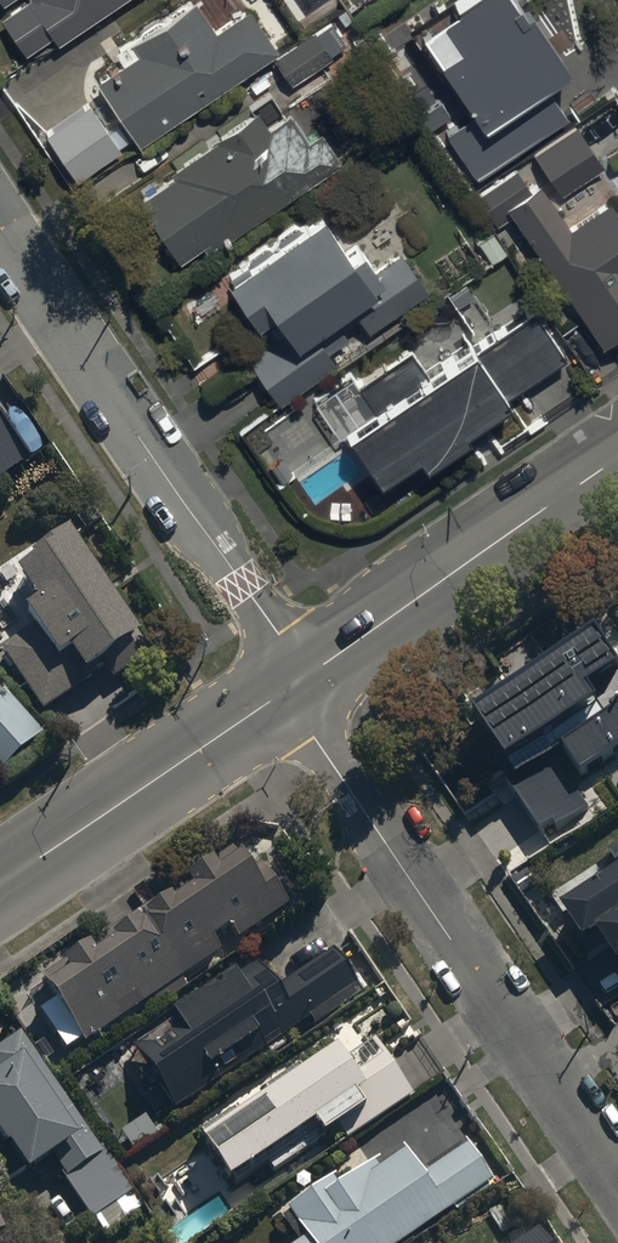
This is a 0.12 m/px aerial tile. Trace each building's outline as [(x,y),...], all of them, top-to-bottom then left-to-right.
[(110,0),(16,0),(0,11),(0,13),(24,48),(49,31),(54,39),(110,0)] [(273,43),(245,2),(212,25),(194,0),(175,0),(111,44),(119,56),(91,75),(135,138),(273,43)] [(412,21),(470,106),(440,127),(471,172),(561,110),(537,74),(557,61),(515,0),(443,0),(412,21)] [(313,25),(271,53),(289,80),(331,51),(313,25)] [(204,242),(335,152),(316,124),(306,131),(287,104),(265,120),(252,100),(164,160),(169,168),(136,191),(177,250),(199,235),(204,242)] [(90,105),(47,134),(80,181),(122,153),(90,105)] [(574,121),(532,148),(560,189),(601,162),(574,121)] [(514,209),(599,334),(617,321),(617,205),(608,191),(568,218),(538,174),(527,181),(515,164),(475,191),(496,221),(514,209)] [(347,245),(318,204),(297,220),(292,214),(271,229),(274,233),(262,242),(258,236),(242,248),(247,255),(223,272),(267,333),(244,349),(277,395),(335,353),(326,341),(346,327),(340,320),(356,308),(366,322),(424,280),(399,245),(375,262),(357,238),(347,245)] [(340,438),(347,433),(350,437),(378,478),(417,451),(426,463),(467,434),(463,427),(506,397),(563,357),(533,315),(476,354),(471,346),(454,358),(447,348),(437,355),(444,364),(427,377),(407,351),(359,386),(349,373),(312,400),(340,438)] [(23,459),(0,426),(0,475),(23,459)] [(0,647),(0,650),(41,711),(141,644),(66,533),(13,568),(35,601),(24,608),(35,624),(0,647)] [(472,717),(514,777),(495,791),(538,853),(581,824),(540,764),(559,751),(576,776),(617,747),(617,669),(594,634),(472,717)] [(36,731),(0,690),(0,763),(36,731)] [(112,1020),(283,902),(257,865),(263,861),(247,838),(227,851),(234,861),(214,875),(209,868),(184,885),(189,892),(170,905),(168,902),(142,920),(143,921),(137,925),(134,921),(106,939),(111,946),(91,959),(85,950),(62,965),(69,974),(45,990),(80,1042),(112,1020)] [(602,879),(611,894),(601,901),(597,896),(573,912),(579,920),(567,928),(589,961),(602,953),(617,976),(617,868),(602,879)] [(357,997),(325,951),(269,989),(251,963),(127,1048),(169,1111),(259,1050),(250,1037),(268,1024),(278,1039),(308,1019),(313,1027),(357,997)] [(341,1136),(407,1090),(369,1036),(336,1059),(331,1051),(301,1073),(296,1066),(261,1090),(266,1097),(235,1118),(230,1110),(199,1131),(205,1140),(199,1144),(227,1185),(311,1127),(320,1140),(336,1129),(341,1136)] [(21,1041),(0,1055),(0,1144),(31,1190),(55,1174),(92,1228),(95,1226),(106,1241),(144,1215),(105,1157),(102,1159),(21,1041)] [(488,1178),(463,1143),(419,1174),(401,1148),(377,1164),(374,1159),(337,1185),(329,1174),(276,1211),(295,1239),(290,1242),(394,1242),(488,1178)] [(10,1237),(0,1221),(0,1242),(1,1242),(10,1237)]
